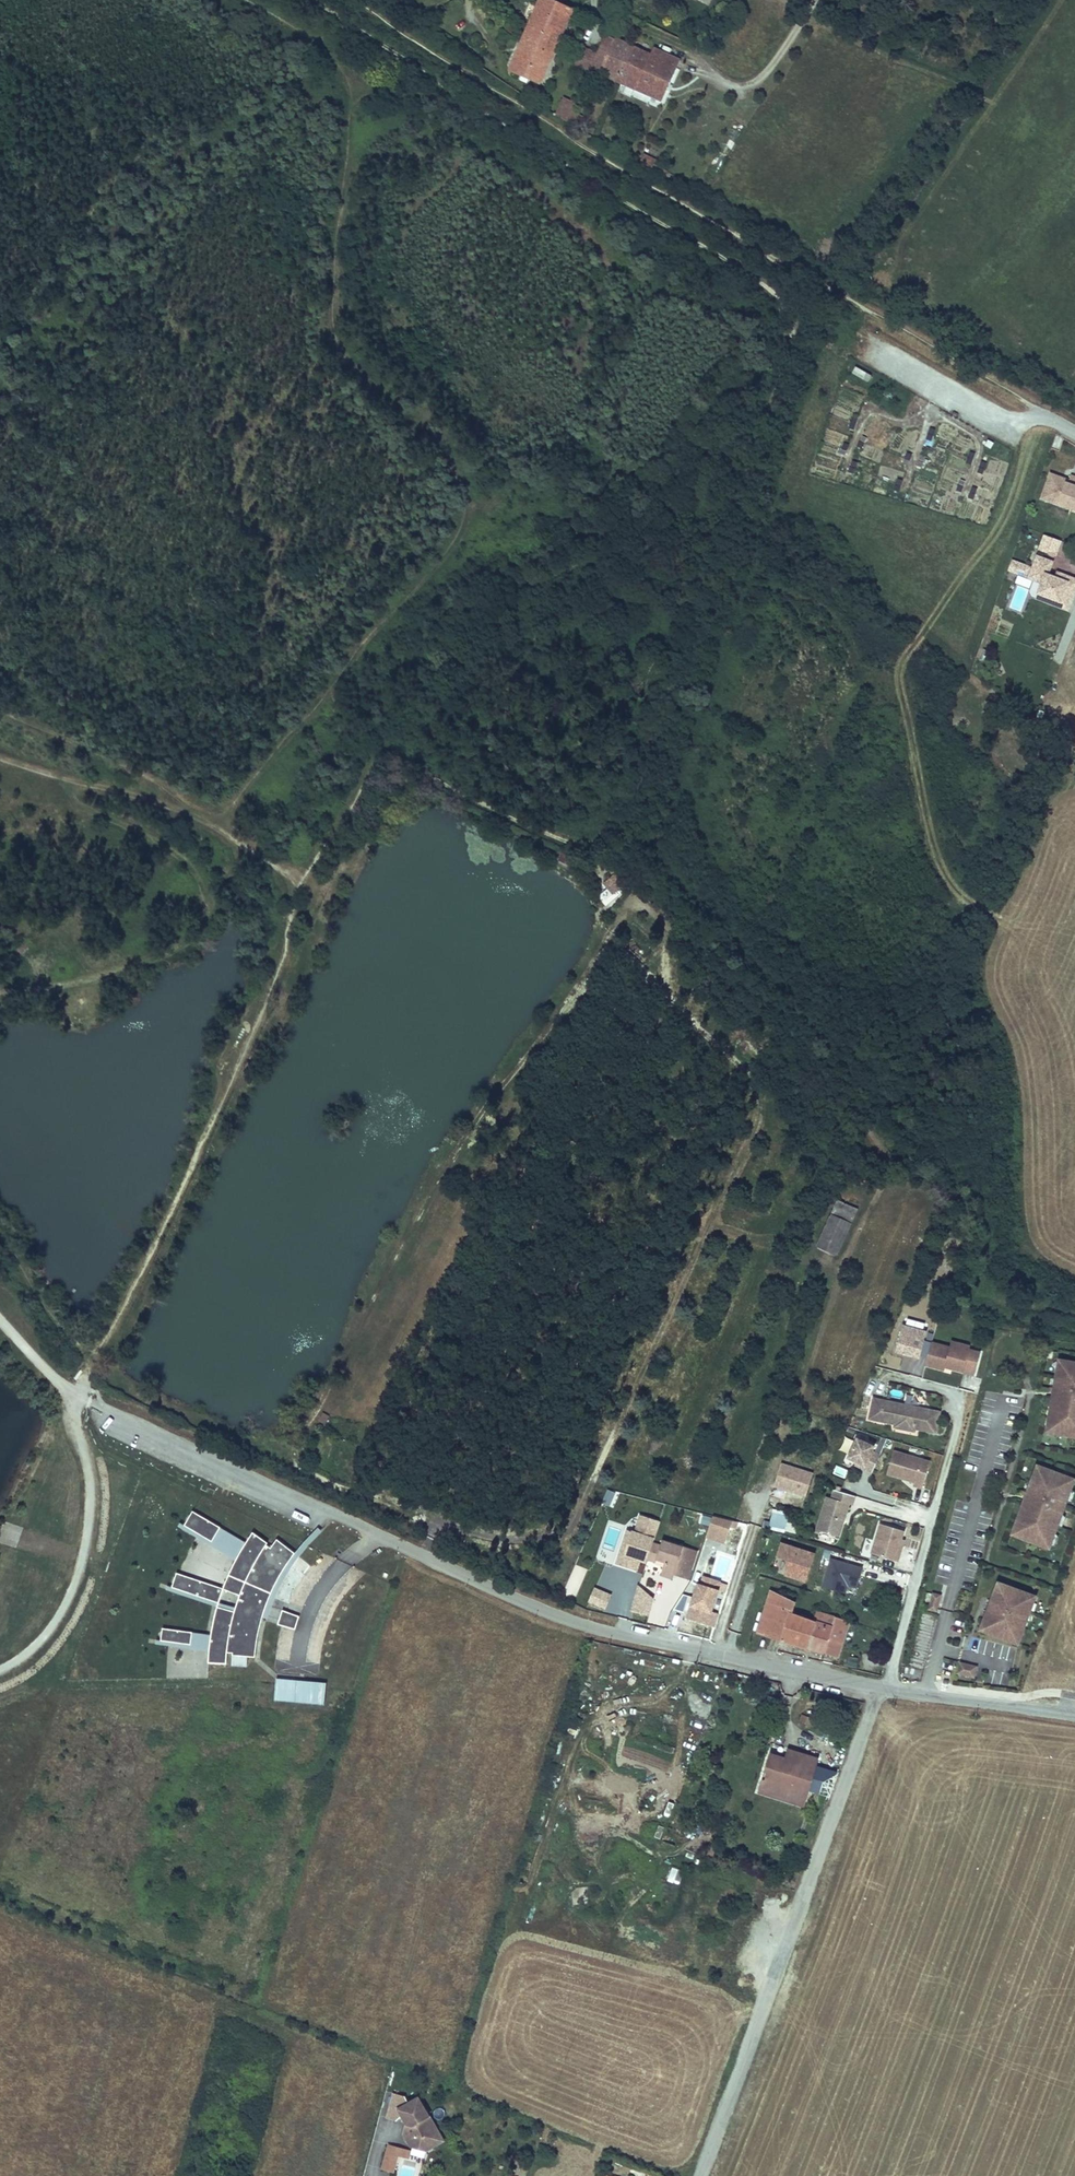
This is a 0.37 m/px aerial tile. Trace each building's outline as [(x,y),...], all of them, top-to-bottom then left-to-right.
[(510,69),(540,83),(574,10),(554,0),(543,0),(510,69)] [(596,65),(594,70),(664,101),(682,62),(654,50),(651,56),(609,37),(600,55),(596,65)] [(575,55),(596,65),(600,55),(580,45),(575,55)] [(571,66),(591,76),(594,70),(596,65),(575,55),(571,66)] [(553,114),(569,124),(574,112),(559,104),(553,114)] [(574,112),(569,124),(576,128),(579,130),(584,117),(574,112)] [(654,166),(657,158),(643,153),(640,162),(654,166)] [(852,374),(869,382),(873,374),(856,365),(852,374)] [(1072,473),(1069,481),(1063,479),(1064,476),(1052,471),(1048,480),(1051,485),(1047,497),(1074,508),(1074,474),(1072,473)] [(1051,485),(1048,480),(1043,496),(1047,497),(1051,485)] [(1063,540),(1045,533),(1039,548),(1058,555),(1063,540)] [(1073,603),(1074,597),(1074,576),(1067,573),(1065,579),(1057,576),(1050,573),(1054,560),(1039,555),(1035,567),(1031,577),(1037,579),(1044,582),(1041,591),(1050,595),(1048,600),(1061,605),(1063,600),(1073,603)] [(1013,570),(1031,577),(1035,567),(1017,560),(1013,570)] [(1067,573),(1059,571),(1057,576),(1065,579),(1067,573)] [(1044,582),(1037,579),(1032,594),(1039,597),(1041,591),(1044,582)] [(1073,603),(1063,600),(1061,605),(1071,608),(1073,603)] [(613,894),(629,880),(619,868),(603,883),(613,894)] [(604,904),(612,901),(607,890),(600,894),(604,904)] [(594,922),(608,920),(606,906),(598,907),(599,914),(593,915),(594,922)] [(830,1211),(853,1221),(858,1207),(837,1198),(830,1211)] [(817,1245),(839,1254),(853,1221),(830,1211),(817,1245)] [(908,1318),(906,1324),(924,1329),(926,1323),(908,1318)] [(906,1324),(905,1324),(897,1353),(921,1359),(926,1339),(928,1330),(924,1329),(906,1324)] [(975,1373),(980,1351),(969,1348),(970,1345),(960,1342),(959,1348),(932,1341),(926,1364),(945,1368),(946,1363),(951,1364),(952,1367),(975,1373)] [(1066,1363),(1064,1374),(1059,1373),(1056,1391),(1055,1395),(1060,1396),(1058,1406),(1057,1405),(1052,1431),(1065,1434),(1064,1437),(1074,1439),(1074,1365),(1066,1363)] [(920,1406),(874,1397),(870,1417),(895,1422),(901,1423),(900,1428),(915,1431),(915,1428),(920,1406)] [(915,1428),(926,1430),(930,1409),(920,1406),(915,1428)] [(930,1409),(926,1430),(935,1432),(940,1411),(930,1409)] [(874,1471),(882,1453),(874,1449),(876,1444),(859,1437),(850,1456),(859,1460),(867,1464),(865,1467),(874,1471)] [(922,1488),(930,1462),(894,1451),(887,1474),(913,1482),(912,1485),(922,1488)] [(814,1475),(782,1465),(775,1487),(807,1497),(814,1475)] [(833,1473),(845,1478),(849,1470),(836,1465),(833,1473)] [(1039,1480),(1043,1470),(1039,1468),(1035,1479),(1039,1480)] [(1059,1476),(1043,1470),(1039,1480),(1035,1479),(1029,1495),(1027,1499),(1032,1501),(1028,1510),(1027,1509),(1018,1534),(1030,1539),(1028,1542),(1051,1551),(1074,1485),(1058,1479),(1059,1476)] [(608,1489),(604,1503),(612,1505),(616,1491),(608,1489)] [(855,1496),(835,1490),(832,1498),(827,1496),(817,1530),(839,1536),(849,1504),(852,1505),(855,1496)] [(771,1521),(795,1525),(797,1516),(786,1514),(786,1512),(773,1509),(771,1521)] [(212,1541),(220,1527),(193,1511),(185,1525),(212,1541)] [(639,1515),(634,1530),(627,1528),(615,1563),(638,1571),(642,1560),(647,1562),(655,1537),(660,1522),(639,1515)] [(731,1521),(713,1516),(708,1535),(726,1540),(729,1528),(731,1521)] [(738,1523),(731,1521),(729,1528),(736,1530),(738,1523)] [(898,1552),(904,1531),(881,1524),(872,1554),(898,1562),(901,1553),(898,1552)] [(212,1541),(238,1556),(246,1542),(220,1527),(212,1541)] [(282,1583),(292,1566),(308,1546),(322,1531),(318,1527),(315,1530),(299,1547),(295,1553),(288,1564),(278,1581),(268,1604),(263,1618),(268,1620),(272,1606),(282,1583)] [(210,1646),(208,1662),(226,1663),(227,1652),(233,1653),(233,1655),(255,1657),(261,1625),(263,1618),(268,1604),(278,1581),(288,1564),(295,1553),(277,1539),(271,1547),(266,1544),(268,1542),(253,1532),(246,1542),(238,1556),(225,1587),(177,1572),(173,1586),(220,1601),(216,1613),(212,1634),(210,1646)] [(866,1539),(864,1549),(872,1550),(873,1541),(866,1539)] [(700,1551),(665,1540),(663,1545),(655,1543),(649,1560),(658,1563),(659,1560),(667,1562),(663,1575),(675,1579),(676,1574),(691,1579),(700,1551)] [(816,1553),(783,1542),(779,1556),(790,1560),(811,1567),(816,1553)] [(863,1566),(832,1557),(826,1578),(848,1584),(857,1587),(863,1566)] [(808,1579),(811,1567),(790,1560),(786,1571),(808,1579)] [(705,1576),(702,1585),(719,1590),(722,1582),(705,1576)] [(848,1584),(826,1578),(823,1588),(845,1594),(848,1584)] [(702,1585),(699,1584),(688,1618),(716,1627),(720,1614),(712,1611),(719,1590),(702,1585)] [(612,1594),(596,1587),(590,1600),(606,1607),(612,1594)] [(1008,1591),(998,1587),(992,1603),(1005,1608),(1002,1618),(989,1613),(986,1620),(984,1624),(994,1627),(993,1631),(1017,1640),(1022,1627),(1023,1624),(1027,1614),(1028,1611),(1031,1601),(1033,1598),(1009,1589),(1008,1591)] [(650,1616),(654,1597),(638,1589),(632,1611),(650,1616)] [(795,1603),(772,1592),(761,1625),(784,1632),(781,1640),(796,1645),(803,1619),(791,1615),(795,1603)] [(934,1596),(931,1609),(938,1611),(941,1597),(934,1596)] [(1005,1608),(992,1603),(986,1620),(989,1613),(1002,1618),(1005,1608)] [(299,1616),(282,1610),(278,1623),(283,1624),(295,1629),(299,1616)] [(816,1612),(813,1622),(813,1623),(831,1628),(834,1618),(816,1612)] [(831,1628),(813,1623),(806,1648),(823,1653),(837,1658),(848,1622),(835,1617),(832,1628),(831,1628)] [(796,1645),(806,1648),(813,1623),(813,1622),(803,1619),(796,1645)] [(761,1625),(759,1633),(781,1640),(784,1632),(761,1625)] [(161,1640),(191,1644),(193,1632),(163,1628),(161,1640)] [(193,1632),(191,1644),(210,1646),(212,1634),(193,1632)] [(167,1647),(166,1675),(204,1677),(205,1649),(167,1647)] [(850,1656),(849,1665),(857,1667),(859,1657),(850,1656)] [(974,1680),(977,1669),(961,1665),(960,1669),(961,1670),(959,1675),(966,1677),(966,1678),(974,1680)] [(279,1678),(277,1700),(326,1704),(328,1682),(279,1678)] [(800,1719),(808,1722),(810,1716),(803,1712),(800,1719)] [(656,1750),(673,1753),(675,1745),(658,1742),(656,1750)] [(767,1753),(756,1790),(802,1804),(816,1759),(785,1749),(782,1758),(767,1753)] [(668,1801),(664,1815),(670,1817),(675,1803),(668,1801)] [(668,1881),(680,1884),(684,1869),(671,1866),(668,1881)] [(418,2098),(398,2109),(402,2117),(408,2118),(406,2124),(404,2135),(413,2137),(411,2147),(426,2151),(428,2141),(435,2137),(429,2127),(433,2125),(418,2098)] [(433,2125),(429,2127),(435,2137),(428,2141),(426,2151),(443,2141),(433,2125)] [(413,2137),(404,2135),(411,2147),(413,2137)] [(386,2153),(395,2156),(396,2153),(408,2156),(410,2149),(389,2144),(386,2153)] [(383,2168),(392,2170),(395,2156),(386,2153),(383,2168)] [(601,2172),(611,2175),(613,2168),(604,2164),(601,2172)]
